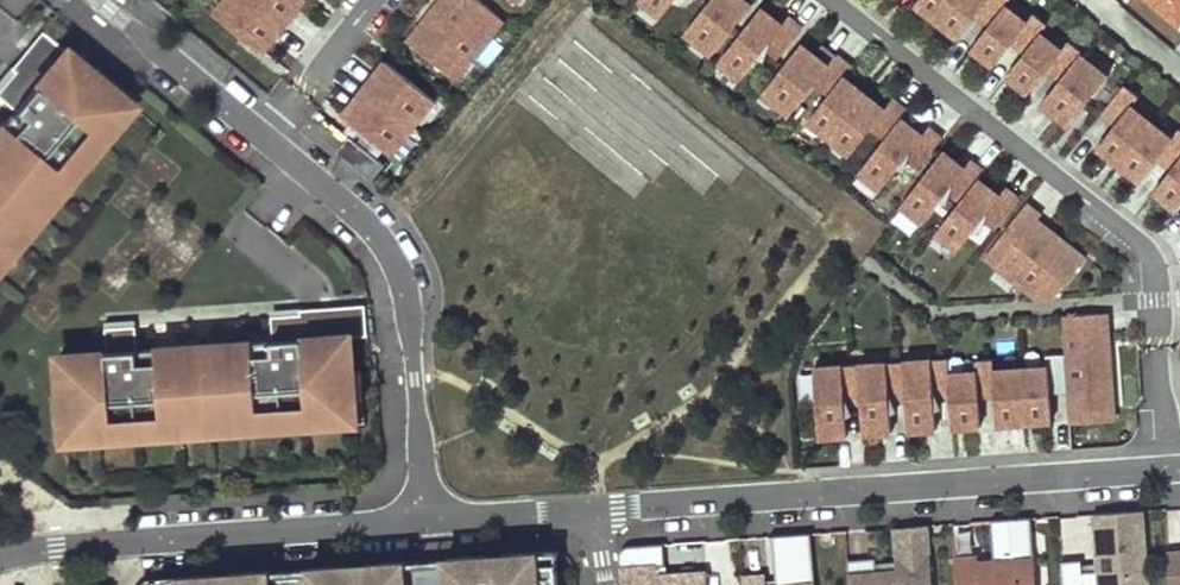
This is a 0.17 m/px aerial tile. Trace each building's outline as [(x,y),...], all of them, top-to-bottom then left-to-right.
[(215,14),(264,52),(305,0),(226,0),(215,14)] [(503,20),(478,0),(441,0),(408,41),(448,73),(463,54),(471,61),(503,20)] [(661,16),(674,0),(641,0),(661,16)] [(685,32),(713,54),(752,4),(746,0),(710,0),(685,32)] [(915,4),(936,21),(952,0),(918,0),(915,4)] [(936,21),(957,37),(976,14),(990,25),(1005,5),(1009,0),(952,0),(936,21)] [(1178,24),(1179,21),(1179,0),(1149,0),(1178,24)] [(1026,22),(1005,5),(990,25),(971,48),(993,65),(1012,42),(1025,52),(1040,33),(1047,24),(1033,13),(1026,22)] [(783,24),(761,7),(719,61),(741,78),(757,57),(765,48),(768,50),(778,58),(802,28),(788,17),(783,24)] [(13,110),(0,126),(0,240),(109,107),(103,102),(117,84),(96,67),(91,74),(40,32),(10,69),(13,72),(0,88),(0,99),(13,110)] [(1061,50),(1040,33),(1025,52),(1006,76),(1028,93),(1047,70),(1060,80),(1080,54),(1082,52),(1068,41),(1061,50)] [(818,79),(837,56),(823,44),(815,54),(801,43),(766,88),(794,110),(818,79)] [(768,50),(765,48),(757,57),(764,60),(768,50)] [(463,54),(448,73),(456,79),(471,61),(463,54)] [(1060,80),(1041,103),(1069,125),(1107,76),(1080,54),(1060,80)] [(851,67),(837,56),(818,79),(832,90),(812,115),(833,132),(864,93),(844,76),(851,67)] [(436,99),(386,60),(343,115),(392,154),(436,99)] [(117,84),(103,102),(109,107),(0,240),(0,261),(134,98),(117,84)] [(1097,147),(1118,164),(1151,122),(1131,106),(1138,96),(1124,85),(1102,113),(1116,124),(1097,147)] [(885,108),(864,93),(833,132),(854,149),(875,123),(888,134),(901,118),(907,111),(892,99),(885,108)] [(922,134),(901,118),(888,134),(863,167),(885,184),(905,158),(918,168),(942,138),(928,127),(922,134)] [(1118,164),(1140,181),(1158,158),(1172,168),(1179,158),(1179,129),(1172,139),(1151,122),(1118,164)] [(372,180),(384,165),(348,136),(337,152),(372,180)] [(964,167),(943,151),(905,200),(927,217),(951,187),(964,197),(978,178),(984,171),(970,160),(964,167)] [(1153,192),(1175,209),(1179,202),(1179,158),(1172,168),(1153,192)] [(1000,195),(978,178),(964,197),(940,228),(962,245),(982,219),(995,229),(1019,199),(1005,188),(1000,195)] [(1040,216),(1026,205),(991,249),(1023,273),(1016,281),(1039,300),(1054,299),(1086,258),(1037,220),(1040,216)] [(1023,273),(991,249),(985,257),(1016,281),(1023,273)] [(135,328),(105,330),(107,355),(60,358),(63,394),(54,395),(56,422),(79,420),(80,429),(342,409),(342,400),(364,398),(362,371),(354,372),(351,337),(367,336),(365,306),(300,310),(301,315),(271,318),(273,342),(137,353),(135,328)] [(1098,313),(1062,316),(1065,354),(1067,390),(1069,413),(1113,409),(1108,332),(1099,333),(1098,313)] [(1107,313),(1098,313),(1099,333),(1108,332),(1107,313)] [(902,350),(903,361),(931,359),(930,349),(902,350)] [(858,354),(859,364),(886,362),(886,352),(858,354)] [(1047,366),(1021,368),(1025,423),(1051,421),(1049,391),(1067,390),(1065,354),(1046,355),(1047,366)] [(931,359),(903,361),(906,399),(908,431),(936,429),(934,410),(934,397),(937,397),(950,396),(949,373),(948,362),(947,358),(931,359)] [(976,372),(949,373),(950,396),(952,428),(980,426),(978,396),(995,395),(993,370),(992,359),(975,361),(976,372)] [(886,362),(859,364),(861,402),(863,434),(891,432),(890,413),(889,400),(892,400),(906,399),(903,361),(886,362)] [(948,362),(949,373),(976,372),(975,361),(948,362)] [(859,364),(814,367),(816,395),(819,437),(847,435),(846,417),(845,403),(848,403),(861,402),(859,364)] [(816,395),(814,367),(803,368),(805,396),(816,395)] [(1021,368),(993,370),(995,395),(997,424),(1025,423),(1021,368)] [(366,421),(364,398),(342,400),(342,409),(80,429),(79,420),(56,422),(58,444),(366,421)] [(1113,409),(1069,413),(1069,423),(1114,420),(1113,409)] [(1060,562),(1062,584),(1147,584),(1141,510),(1093,514),(1098,571),(1082,572),(1081,560),(1060,562)] [(990,521),(994,572),(978,574),(977,558),(953,559),(955,584),(1035,584),(1031,519),(990,521)] [(926,526),(894,528),(898,571),(876,573),(874,558),(846,560),(848,584),(931,584),(926,526)] [(811,534),(773,536),(776,584),(815,584),(811,534)] [(706,572),(656,576),(655,567),(664,566),(662,545),(629,547),(625,547),(622,549),(620,552),(618,556),(617,560),(621,584),(706,584),(706,572)] [(537,553),(538,565),(557,564),(556,552),(537,553)] [(1166,553),(1168,584),(1179,584),(1179,552),(1166,553)] [(557,564),(538,565),(537,553),(502,556),(502,561),(485,562),(484,557),(446,559),(446,565),(405,568),(405,562),(366,565),(366,570),(349,572),(349,567),(310,569),(311,574),(270,578),(269,572),(231,575),(231,580),(214,581),(214,576),(178,578),(179,584),(558,584),(557,564)] [(742,577),(743,584),(764,584),(763,576),(742,577)]
